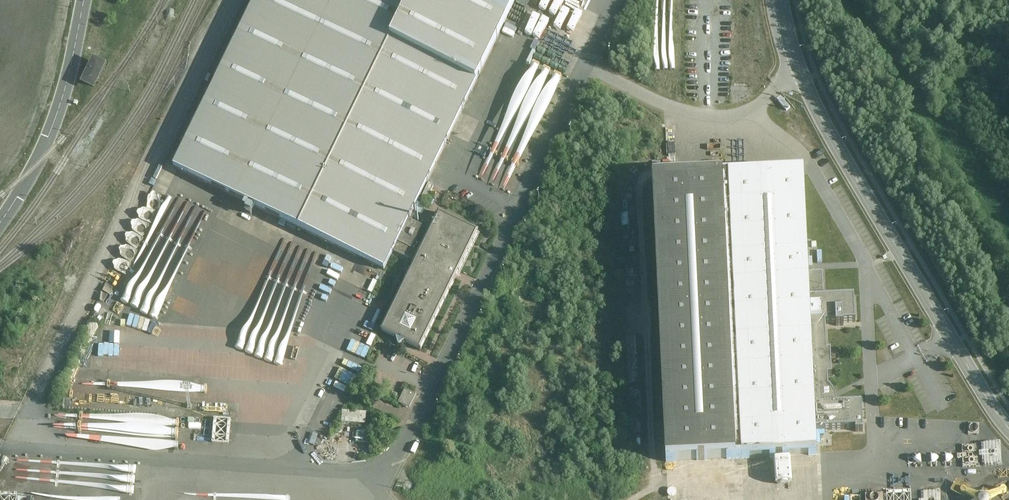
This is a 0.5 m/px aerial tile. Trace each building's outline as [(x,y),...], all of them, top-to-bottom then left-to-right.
[(170,167),(385,270),(394,253),(408,220),(518,0),(253,0),(170,167)] [(539,30),(564,41),(576,11),(551,1),(539,30)] [(89,59),(79,82),(94,88),(104,65),(89,59)] [(473,170),(478,160),(472,157),(467,167),(473,170)] [(803,173),(648,179),(660,468),(816,463),(815,434),(855,433),(855,437),(863,436),(862,408),(837,409),(835,401),(832,395),(828,391),(827,380),(831,380),(830,354),(826,354),(825,325),(835,325),(835,328),(844,328),(844,325),(855,324),(854,299),(824,299),(822,272),(807,273),(803,173)] [(424,227),(408,220),(394,253),(414,263),(380,333),(420,352),(478,234),(439,214),(423,246),(416,242),(424,227)] [(267,360),(273,361),(285,338),(285,333),(291,322),(293,323),(301,307),(302,302),(308,291),(308,290),(312,283),(313,270),(302,264),(294,281),(295,270),(290,267),(284,266),(286,267),(277,266),(248,323),(246,349),(267,360)] [(302,312),(299,320),(314,326),(318,318),(302,312)] [(135,385),(135,393),(151,394),(151,386),(135,385)] [(398,404),(409,408),(414,394),(403,390),(398,404)] [(340,424),(365,425),(365,412),(340,412),(340,424)] [(974,449),(974,463),(978,463),(978,468),(986,468),(986,446),(978,446),(978,449),(974,449)] [(989,447),(988,468),(1005,468),(1006,447),(989,447)] [(32,499),(27,499),(28,475),(0,474),(0,483),(0,499),(32,499)]
